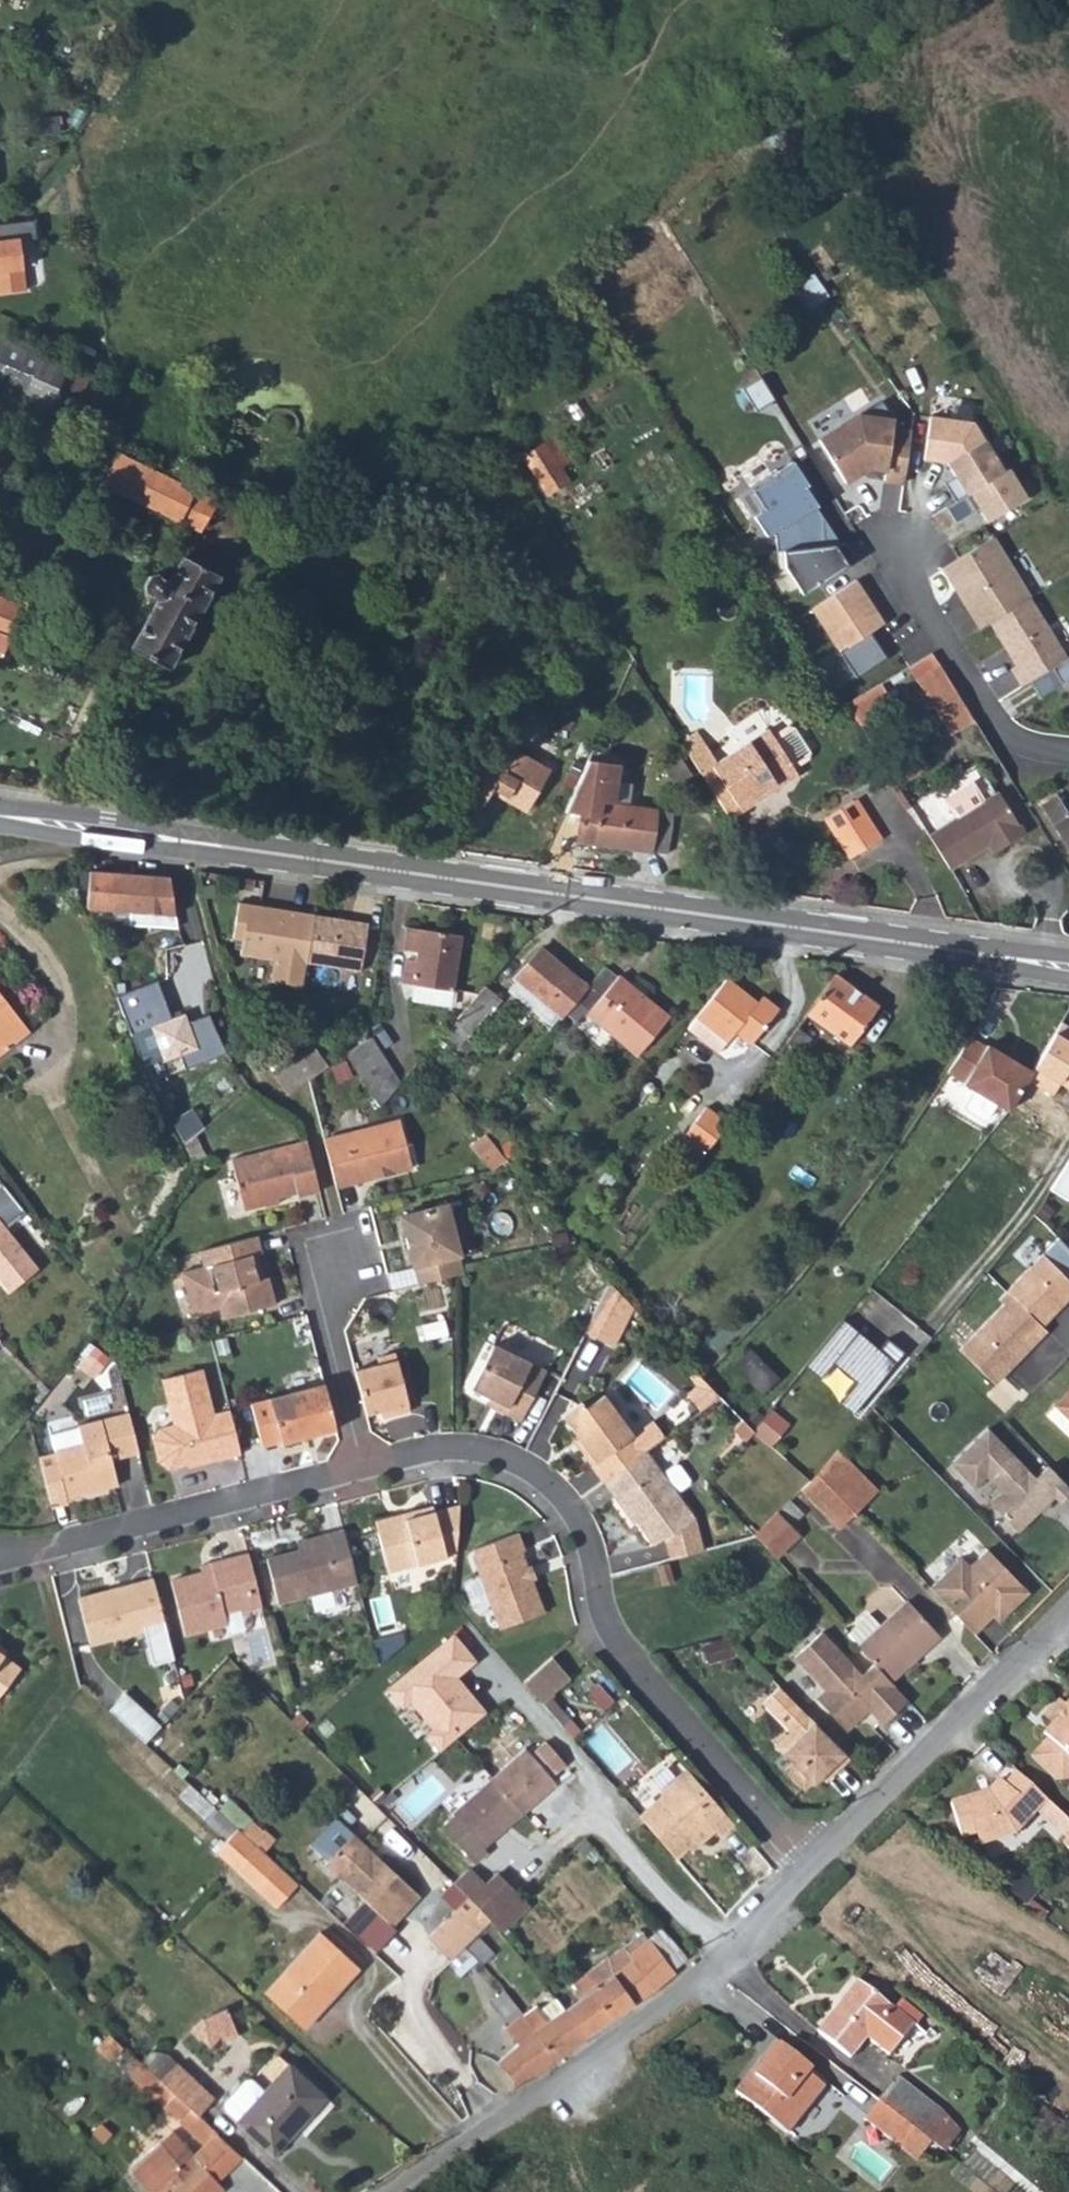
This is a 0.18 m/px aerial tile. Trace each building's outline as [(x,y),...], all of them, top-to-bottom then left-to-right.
[(0,290),(29,283),(17,232),(0,236),(0,289),(0,290)] [(0,341),(0,399),(44,419),(53,399),(67,367),(1,338),(0,341)] [(88,376),(67,367),(53,399),(74,408),(88,376)] [(841,401),(812,420),(820,433),(849,414),(841,401)] [(879,401),(816,439),(843,483),(866,468),(883,470),(881,481),(901,484),(908,432),(890,430),(891,421),(879,401)] [(971,423),(927,417),(921,461),(943,464),(951,477),(940,484),(951,502),(1001,472),(971,423)] [(558,433),(524,451),(547,492),(581,474),(558,433)] [(213,500),(187,486),(114,450),(97,482),(197,531),(213,500)] [(769,477),(748,491),(761,511),(751,518),(764,538),(770,534),(773,537),(775,553),(780,552),(782,568),(801,596),(845,566),(843,545),(823,547),(819,517),(813,508),(815,507),(802,488),(805,486),(789,462),(769,476),(769,477)] [(1001,472),(951,502),(942,508),(952,524),(975,510),(983,522),(1023,498),(1005,469),(1001,472)] [(991,538),(940,569),(949,585),(951,584),(959,598),(958,599),(968,615),(972,612),(982,627),(987,623),(997,639),(998,639),(1007,653),(1006,654),(1014,667),(1009,670),(1019,687),(1049,668),(1065,659),(1027,598),(1028,598),(991,538)] [(218,577),(180,556),(166,581),(153,574),(145,576),(141,585),(144,591),(155,598),(127,647),(130,648),(161,666),(165,668),(218,577)] [(853,581),(809,610),(853,680),(884,660),(868,634),(882,625),(853,581)] [(0,600),(0,632),(7,635),(9,636),(20,608),(0,600)] [(155,677),(161,666),(130,648),(124,659),(155,677)] [(1049,668),(1060,685),(1068,680),(1068,682),(1068,656),(1065,659),(1049,668)] [(916,684),(948,735),(971,721),(939,670),(916,684)] [(868,728),(899,712),(883,681),(852,698),(868,728)] [(766,730),(698,772),(725,816),(737,809),(734,804),(770,783),(773,786),(794,774),(790,768),(805,759),(806,753),(791,728),(785,727),(770,736),(766,730)] [(548,771),(495,741),(484,761),(461,800),(478,810),(488,790),(527,811),(548,771)] [(620,763),(590,758),(567,809),(582,812),(578,840),(668,853),(672,813),(614,805),(620,763)] [(40,777),(38,791),(49,793),(56,780),(40,777)] [(954,819),(926,836),(948,869),(986,845),(995,839),(1000,846),(1022,834),(996,792),(982,801),(970,783),(942,800),(954,819)] [(854,798),(826,816),(850,856),(879,837),(854,798)] [(1068,849),(1068,814),(1066,816),(1055,798),(1042,806),(1068,849)] [(849,857),(850,856),(826,816),(824,818),(849,857)] [(991,852),(1000,846),(995,839),(986,845),(991,852)] [(130,925),(176,927),(169,878),(89,874),(87,909),(130,912),(130,925)] [(303,986),(305,965),(314,915),(238,902),(233,939),(241,941),(241,957),(273,962),(269,981),(303,986)] [(305,965),(359,971),(367,924),(314,915),(305,965)] [(403,960),(400,984),(412,986),(453,991),(460,935),(404,927),(401,951),(412,952),(411,961),(403,960)] [(184,944),(174,947),(176,955),(186,953),(184,944)] [(560,1016),(563,1018),(566,1014),(584,992),(588,988),(539,948),(513,978),(515,980),(560,1016)] [(877,1005),(833,973),(785,1043),(797,1052),(818,1025),(850,1046),(877,1005)] [(669,1018),(620,976),(597,1003),(584,992),(566,1014),(577,1023),(585,1013),(638,1056),(669,1018)] [(759,1003),(728,977),(698,1014),(730,1039),(737,1030),(752,1043),(779,1010),(764,997),(759,1003)] [(552,1026),(560,1016),(515,980),(508,990),(552,1026)] [(118,996),(129,1034),(149,1028),(164,1064),(179,1058),(183,1070),(226,1053),(208,1015),(189,1022),(184,1013),(170,1017),(158,981),(118,996)] [(497,997),(483,985),(455,1019),(457,1020),(469,1031),(497,997)] [(450,1008),(453,991),(412,986),(410,1002),(450,1008)] [(27,1034),(0,998),(0,1055),(27,1034)] [(718,1053),(730,1039),(698,1014),(687,1027),(718,1053)] [(455,1047),(469,1031),(457,1020),(443,1036),(455,1047)] [(842,1057),(850,1046),(818,1025),(797,1052),(802,1055),(811,1045),(815,1049),(820,1042),(842,1057)] [(987,1045),(969,1034),(961,1050),(952,1066),(949,1070),(966,1080),(965,1082),(977,1089),(968,1104),(969,1107),(985,1117),(989,1116),(998,1102),(1010,1109),(1033,1070),(1015,1060),(1014,1062),(1004,1057),(1006,1054),(988,1044),(987,1045)] [(370,1038),(346,1054),(369,1090),(393,1073),(370,1038)] [(1064,1044),(1046,1073),(1068,1088),(1068,1047),(1064,1044)] [(314,1046),(295,1060),(307,1082),(312,1078),(329,1066),(314,1046)] [(1015,1060),(1006,1054),(1004,1057),(1014,1062),(1015,1060)] [(275,1075),(289,1094),(307,1082),(295,1060),(275,1075)] [(401,1084),(393,1073),(369,1090),(381,1108),(401,1084)] [(1061,1103),(1068,1091),(1068,1088),(1046,1073),(1037,1088),(1061,1103)] [(706,1110),(728,1125),(749,1094),(728,1079),(706,1110)] [(1062,1136),(1068,1126),(1068,1091),(1061,1103),(1046,1127),(1062,1136)] [(321,1139),(333,1187),(409,1169),(396,1120),(321,1139)] [(490,1142),(477,1126),(463,1137),(476,1153),(490,1142)] [(317,1191),(304,1140),(228,1160),(241,1211),(263,1205),(262,1201),(275,1198),(294,1193),(295,1197),(317,1191)] [(490,1142),(476,1153),(483,1161),(497,1149),(490,1142)] [(1049,1188),(1067,1199),(1068,1197),(1068,1198),(1068,1157),(1049,1188)] [(9,1294),(39,1271),(7,1230),(27,1215),(4,1186),(0,1189),(0,1282),(9,1294)] [(446,1205),(399,1217),(412,1268),(414,1268),(418,1285),(461,1274),(457,1257),(458,1256),(446,1205)] [(260,1281),(256,1263),(251,1265),(248,1254),(254,1253),(259,1251),(254,1234),(197,1249),(201,1265),(178,1270),(189,1313),(216,1306),(218,1317),(272,1303),(267,1285),(260,1281)] [(1004,1290),(1039,1326),(1062,1303),(1059,1301),(1068,1291),(1068,1252),(1054,1241),(1004,1290)] [(254,1253),(248,1254),(251,1265),(256,1263),(254,1253)] [(613,1285),(589,1332),(618,1348),(638,1309),(613,1285)] [(1001,1302),(955,1347),(987,1380),(1006,1361),(1009,1364),(1043,1330),(1039,1326),(1004,1290),(996,1297),(1001,1302)] [(848,1321),(810,1366),(825,1381),(837,1366),(860,1386),(845,1406),(858,1417),(908,1353),(892,1342),(884,1350),(848,1321)] [(495,1406),(519,1418),(544,1370),(491,1342),(470,1384),(488,1394),(499,1399),(495,1406)] [(749,1353),(733,1370),(763,1398),(779,1381),(749,1353)] [(376,1366),(352,1372),(362,1416),(377,1412),(387,1410),(389,1417),(406,1413),(392,1354),(374,1359),(376,1366)] [(1040,1364),(1030,1374),(1043,1386),(1052,1377),(1040,1364)] [(209,1461),(237,1453),(226,1409),(209,1414),(197,1368),(157,1379),(169,1425),(155,1429),(148,1440),(155,1463),(166,1469),(185,1464),(184,1458),(207,1452),(209,1461)] [(332,1431),(321,1386),(247,1405),(258,1448),(276,1443),(277,1445),(332,1431)] [(1053,1409),(1068,1424),(1068,1392),(1053,1409)] [(499,1399),(488,1394),(485,1401),(495,1406),(499,1399)] [(578,1451),(600,1482),(642,1453),(617,1417),(618,1410),(610,1398),(602,1396),(584,1409),(580,1403),(561,1417),(576,1439),(583,1448),(578,1451)] [(1053,1409),(1044,1419),(1068,1442),(1068,1424),(1053,1409)] [(108,1458),(136,1451),(126,1410),(74,1424),(80,1447),(49,1455),(51,1465),(60,1497),(114,1483),(108,1458)] [(377,1412),(378,1419),(389,1417),(387,1410),(377,1412)] [(787,1425),(771,1411),(752,1435),(769,1449),(787,1425)] [(981,1428),(943,1461),(967,1487),(979,1476),(993,1492),(981,1503),(1008,1533),(1046,1499),(1051,1505),(1064,1493),(1040,1467),(1027,1479),(981,1428)] [(572,1442),(578,1451),(583,1448),(576,1439),(572,1442)] [(823,1451),(862,1493),(868,1486),(829,1444),(823,1451)] [(862,1493),(823,1451),(806,1469),(809,1471),(844,1508),(845,1508),(862,1493)] [(207,1452),(184,1458),(185,1464),(186,1467),(209,1461),(207,1452)] [(642,1453),(600,1482),(625,1518),(628,1515),(633,1522),(650,1546),(659,1539),(661,1542),(668,1562),(704,1552),(691,1521),(673,1495),(685,1487),(686,1482),(677,1469),(672,1468),(660,1477),(644,1453),(642,1453)] [(47,1500),(60,1497),(51,1465),(39,1468),(47,1500)] [(828,1523),(844,1508),(809,1471),(806,1469),(801,1474),(791,1484),(828,1523)] [(781,1495),(768,1507),(788,1528),(801,1515),(781,1495)] [(384,1573),(452,1556),(455,1507),(431,1513),(429,1507),(407,1513),(409,1518),(373,1527),(384,1573)] [(768,1507),(745,1528),(765,1550),(788,1528),(768,1507)] [(370,1522),(373,1527),(409,1518),(407,1513),(370,1522)] [(628,1515),(625,1518),(630,1524),(633,1522),(628,1515)] [(354,1584),(340,1530),(321,1535),(323,1543),(295,1550),(263,1558),(275,1604),(354,1584)] [(521,1553),(514,1534),(470,1551),(472,1558),(469,1559),(476,1577),(485,1602),(496,1631),(540,1614),(528,1581),(523,1569),(518,1554),(521,1553)] [(323,1543),(321,1535),(293,1542),(295,1550),(323,1543)] [(950,1559),(918,1588),(960,1636),(974,1623),(971,1619),(976,1614),(985,1624),(1016,1596),(976,1552),(958,1568),(950,1559)] [(258,1607),(245,1554),(207,1564),(208,1570),(198,1573),(167,1580),(181,1634),(223,1624),(220,1613),(236,1608),(237,1612),(258,1607)] [(196,1566),(198,1573),(208,1570),(207,1564),(196,1566)] [(664,1565),(653,1568),(659,1588),(669,1585),(664,1565)] [(523,1569),(528,1581),(532,1580),(528,1568),(523,1569)] [(162,1624),(149,1578),(75,1597),(86,1643),(162,1624)] [(870,1618),(847,1639),(885,1678),(889,1683),(937,1639),(907,1606),(880,1630),(870,1618)] [(475,1665),(453,1637),(388,1688),(440,1754),(487,1717),(457,1679),(475,1665)] [(872,1689),(833,1645),(805,1670),(835,1703),(826,1711),(856,1744),(869,1733),(870,1725),(875,1720),(879,1724),(892,1739),(918,1715),(889,1683),(885,1678),(872,1689)] [(16,1670),(0,1657),(0,1691),(16,1670)] [(548,1658),(520,1685),(537,1704),(557,1727),(565,1721),(544,1697),(565,1678),(548,1658)] [(846,1761),(776,1689),(759,1706),(787,1734),(772,1748),(788,1765),(780,1772),(800,1792),(807,1785),(809,1786),(817,1779),(827,1769),(832,1774),(846,1761)] [(120,1690),(104,1707),(141,1740),(156,1723),(120,1690)] [(1065,1699),(1048,1716),(1062,1731),(1037,1758),(1058,1777),(1068,1777),(1068,1702),(1065,1699)] [(870,1725),(869,1733),(879,1724),(875,1720),(870,1725)] [(481,1848),(554,1784),(549,1779),(568,1760),(547,1737),(528,1755),(523,1749),(451,1814),(481,1848)] [(827,1769),(817,1779),(822,1784),(832,1774),(827,1769)] [(664,1799),(642,1818),(680,1859),(700,1842),(703,1844),(718,1831),(724,1839),(736,1827),(686,1772),(660,1796),(664,1799)] [(1030,1813),(1043,1799),(1014,1772),(1003,1783),(997,1778),(986,1790),(949,1803),(960,1837),(975,1832),(979,1844),(1011,1832),(1030,1813)] [(388,1799),(377,1809),(385,1816),(395,1807),(388,1799)] [(1030,1813),(1064,1845),(1068,1839),(1068,1824),(1043,1799),(1030,1813)] [(201,1818),(227,1841),(237,1830),(237,1829),(212,1806),(201,1818)] [(416,1893),(330,1815),(306,1842),(324,1858),(321,1861),(360,1898),(338,1922),(370,1952),(392,1928),(388,1924),(416,1893)] [(246,1819),(237,1829),(237,1830),(258,1849),(269,1837),(259,1827),(257,1829),(246,1819)] [(273,1908),(296,1884),(258,1849),(237,1830),(227,1841),(214,1854),(273,1908)] [(1064,1845),(1059,1850),(1068,1860),(1068,1839),(1064,1845)] [(583,1859),(592,1851),(584,1841),(575,1849),(583,1859)] [(425,1930),(451,1958),(463,1948),(466,1945),(476,1936),(492,1923),(520,1897),(497,1872),(481,1887),(466,1872),(453,1884),(450,1880),(436,1893),(449,1908),(425,1930)] [(528,1907),(520,1897),(492,1923),(498,1932),(528,1907)] [(645,1944),(672,1971),(687,1958),(661,1930),(645,1944)] [(289,1982),(271,2001),(301,2029),(356,1969),(319,1933),(281,1974),(289,1982)] [(581,1998),(562,2011),(581,2039),(653,1987),(631,1957),(645,1944),(642,1935),(587,1974),(596,1987),(581,1998)] [(489,1953),(476,1936),(466,1945),(480,1961),(489,1953)] [(631,1957),(653,1987),(672,1971),(645,1944),(631,1957)] [(455,1968),(469,1955),(463,1948),(451,1958),(447,1962),(455,1968)] [(264,1993),(271,2001),(289,1982),(281,1974),(264,1993)] [(587,1974),(572,1985),(581,1998),(596,1987),(587,1974)] [(859,1981),(819,2032),(851,2057),(866,2038),(889,2055),(913,2023),(859,1981)] [(553,2000),(537,2012),(545,2023),(562,2011),(553,2000)] [(205,2016),(192,2029),(213,2044),(221,2036),(226,2038),(239,2033),(228,2007),(205,2016)] [(535,2009),(520,2018),(551,2061),(581,2039),(562,2011),(545,2023),(537,2012),(535,2009)] [(752,2073),(738,2093),(772,2119),(783,2105),(800,2117),(825,2085),(809,2073),(812,2069),(777,2042),(765,2057),(767,2059),(755,2075),(752,2073)] [(148,2052),(140,2061),(142,2062),(197,2113),(211,2097),(178,2066),(167,2057),(148,2052)] [(198,2137),(209,2126),(197,2113),(142,2062),(131,2074),(168,2109),(198,2137)] [(223,2107),(272,2152),(324,2097),(288,2065),(263,2090),(250,2077),(243,2078),(222,2101),(223,2107)] [(897,2078),(879,2100),(914,2128),(922,2134),(923,2134),(940,2111),(897,2078)] [(899,2147),(914,2128),(879,2100),(864,2119),(899,2147)] [(789,2132),(800,2117),(783,2105),(772,2119),(789,2132)] [(108,2134),(98,2125),(90,2133),(101,2142),(108,2134)] [(243,2157),(217,2133),(193,2154),(173,2130),(130,2167),(151,2191),(208,2191),(219,2183),(217,2180),(243,2157)] [(219,2183),(208,2191),(218,2191),(223,2188),(219,2183)]
